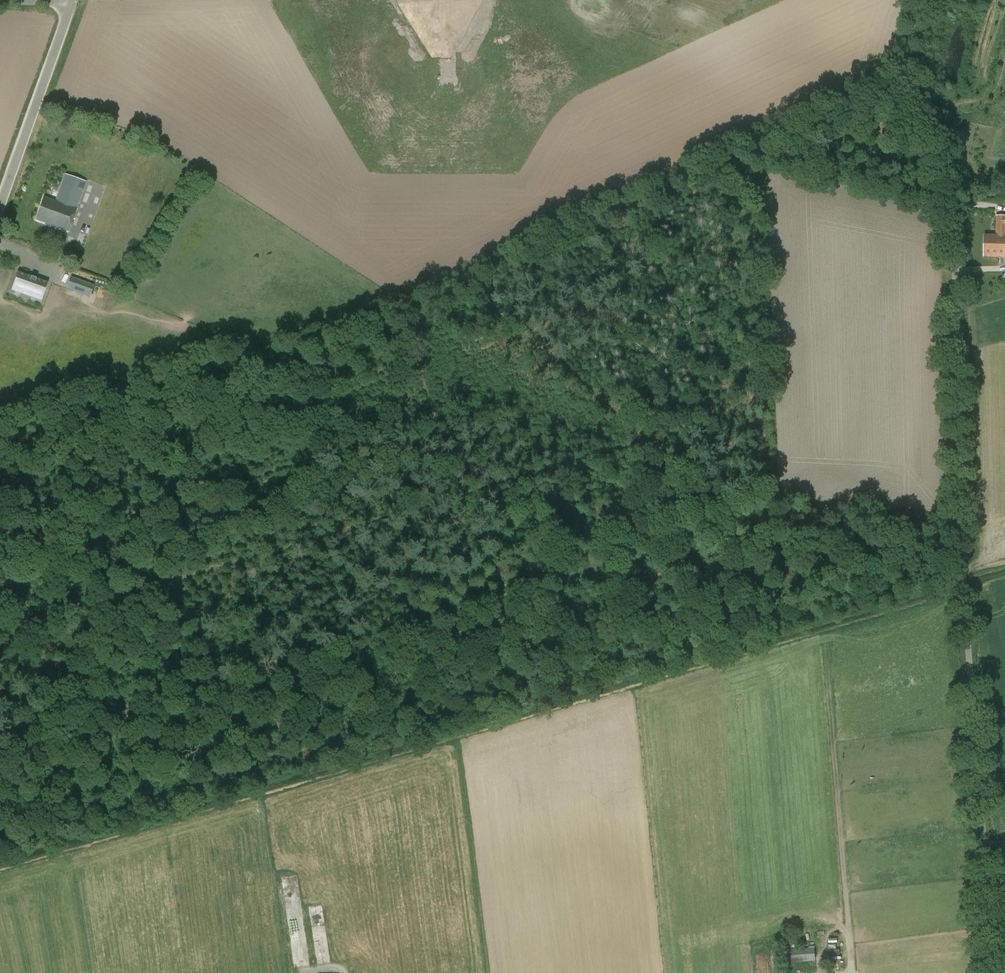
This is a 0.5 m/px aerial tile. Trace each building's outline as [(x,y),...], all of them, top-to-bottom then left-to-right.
[(75,144),(55,202),(45,198),(37,220),(68,232),(76,211),(104,222),(125,162),(75,144)] [(996,216),(996,235),(984,235),(984,257),(1004,258),(1004,216),(996,216)] [(65,290),(90,296),(93,283),(69,276),(65,290)] [(65,304),(29,290),(21,309),(35,315),(37,311),(58,319),(65,304)] [(795,948),(794,934),(786,935),(788,948),(795,948)] [(816,961),(815,947),(784,949),(785,963),(816,961)] [(757,955),(757,967),(767,967),(768,955),(757,955)]
